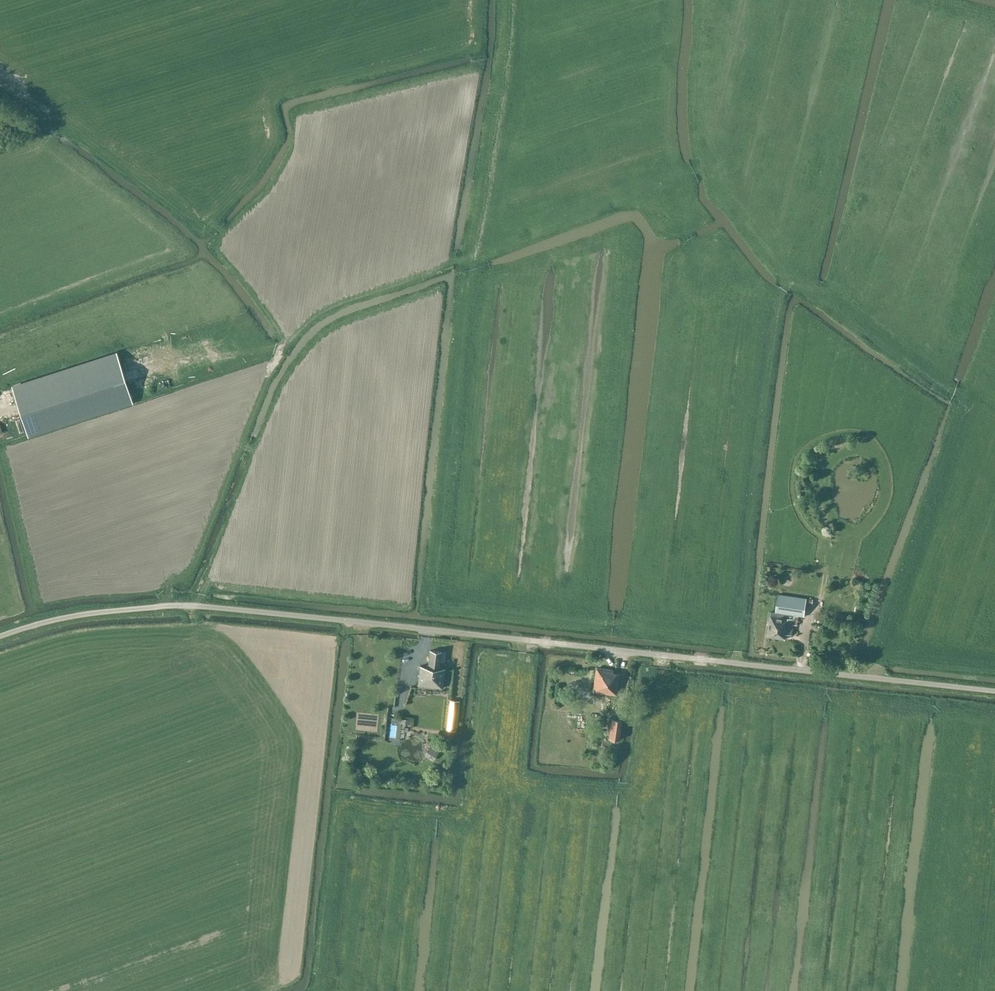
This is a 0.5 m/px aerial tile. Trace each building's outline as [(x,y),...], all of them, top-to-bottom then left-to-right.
[(117,350),(12,385),(29,436),(134,402),(117,350)] [(797,625),(798,616),(804,617),(806,603),(812,604),(813,599),(807,598),(807,597),(778,594),(776,613),(770,612),(767,637),(785,640),(786,634),(792,635),(793,624),(797,625)] [(835,613),(834,620),(843,622),(844,615),(835,613)] [(440,661),(445,661),(446,652),(430,650),(427,668),(420,667),(417,685),(443,688),(445,670),(444,670),(444,668),(440,668),(440,661)] [(592,692),(616,695),(620,673),(611,672),(611,670),(596,667),(594,680),(592,692)] [(456,731),(456,726),(459,700),(449,699),(446,726),(446,730),(456,731)] [(433,709),(432,716),(441,718),(442,710),(433,709)] [(611,719),(608,739),(618,740),(621,721),(611,719)]
